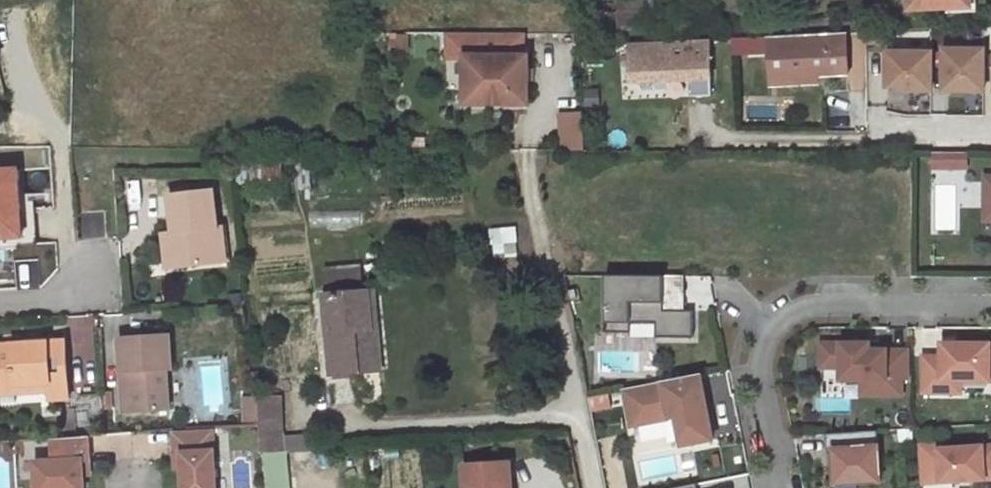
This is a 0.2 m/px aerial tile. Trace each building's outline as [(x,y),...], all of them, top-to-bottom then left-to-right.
[(644,25),(643,0),(639,0),(623,1),(623,0),(592,0),(596,33),(624,31),(624,26),(644,25)] [(909,9),(971,7),(970,0),(909,0),(909,9)] [(523,57),(523,34),(448,34),(448,58),(465,58),(465,105),(528,105),(528,58),(523,57)] [(847,34),(770,37),(771,65),(788,64),(789,84),(811,83),(810,75),(819,74),(848,73),(847,34)] [(734,37),(734,56),(768,55),(767,36),(734,37)] [(710,42),(630,45),(632,82),(685,80),(684,73),(692,73),(693,97),(712,96),(710,42)] [(985,51),(945,50),(945,92),(984,92),(985,51)] [(932,53),(888,53),(888,87),(905,87),(905,91),(932,91),(932,53)] [(788,64),(771,65),(772,85),(789,84),(788,64)] [(819,74),(810,75),(811,83),(819,83),(819,74)] [(854,106),(862,107),(862,95),(834,94),(833,125),(853,126),(854,106)] [(584,111),(559,112),(561,150),(586,149),(584,111)] [(934,168),(969,168),(970,153),(934,152),(934,168)] [(30,239),(27,165),(0,167),(0,241),(30,239)] [(221,263),(217,228),(213,191),(170,196),(175,233),(178,267),(221,263)] [(225,227),(217,228),(221,263),(230,262),(225,227)] [(165,269),(178,267),(175,233),(162,234),(165,269)] [(358,270),(326,273),(328,296),(360,293),(358,270)] [(662,276),(605,275),(604,333),(629,333),(630,323),(655,324),(655,338),(692,338),(692,312),(683,312),(662,312),(662,276)] [(683,277),(662,276),(662,312),(683,312),(683,277)] [(368,332),(378,330),(374,292),(360,293),(328,296),(325,296),(332,375),(371,372),(368,332)] [(382,370),(378,330),(368,332),(371,372),(382,370)] [(166,372),(173,372),(171,337),(121,339),(126,412),(169,410),(166,372)] [(68,391),(64,344),(0,348),(0,376),(12,375),(12,387),(49,384),(50,392),(68,391)] [(869,344),(822,344),(822,367),(842,367),(842,380),(862,380),(871,380),(871,395),(902,395),(902,379),(908,379),(908,351),(879,351),(869,351),(869,344)] [(923,357),(923,394),(961,394),(961,382),(990,383),(990,344),(942,344),(942,357),(923,357)] [(175,410),(173,372),(166,372),(169,410),(175,410)] [(13,394),(12,387),(12,375),(0,376),(0,395),(13,394)] [(700,375),(624,389),(631,426),(676,418),(682,445),(713,439),(700,375)] [(871,380),(862,380),(862,395),(871,395),(871,380)] [(13,394),(50,392),(49,384),(12,387),(13,394)] [(68,400),(68,391),(50,392),(51,401),(68,400)] [(278,398),(258,400),(261,425),(265,455),(280,454),(284,454),(278,398)] [(261,425),(258,400),(243,401),(246,426),(261,425)] [(174,431),(176,454),(182,453),(183,468),(184,487),(217,487),(213,429),(174,431)] [(878,431),(826,434),(827,451),(833,450),(836,485),(882,482),(878,431)] [(88,436),(53,438),(54,460),(35,461),(36,487),(84,487),(84,474),(83,460),(89,459),(88,436)] [(921,445),(922,468),(940,467),(941,482),(990,479),(990,446),(941,449),(940,444),(921,445)] [(265,455),(268,487),(283,487),(280,454),(265,455)] [(510,461),(462,464),(464,487),(511,487),(510,461)] [(940,467),(922,468),(923,483),(941,482),(940,467)] [(676,487),(722,487),(720,479),(676,487)]
